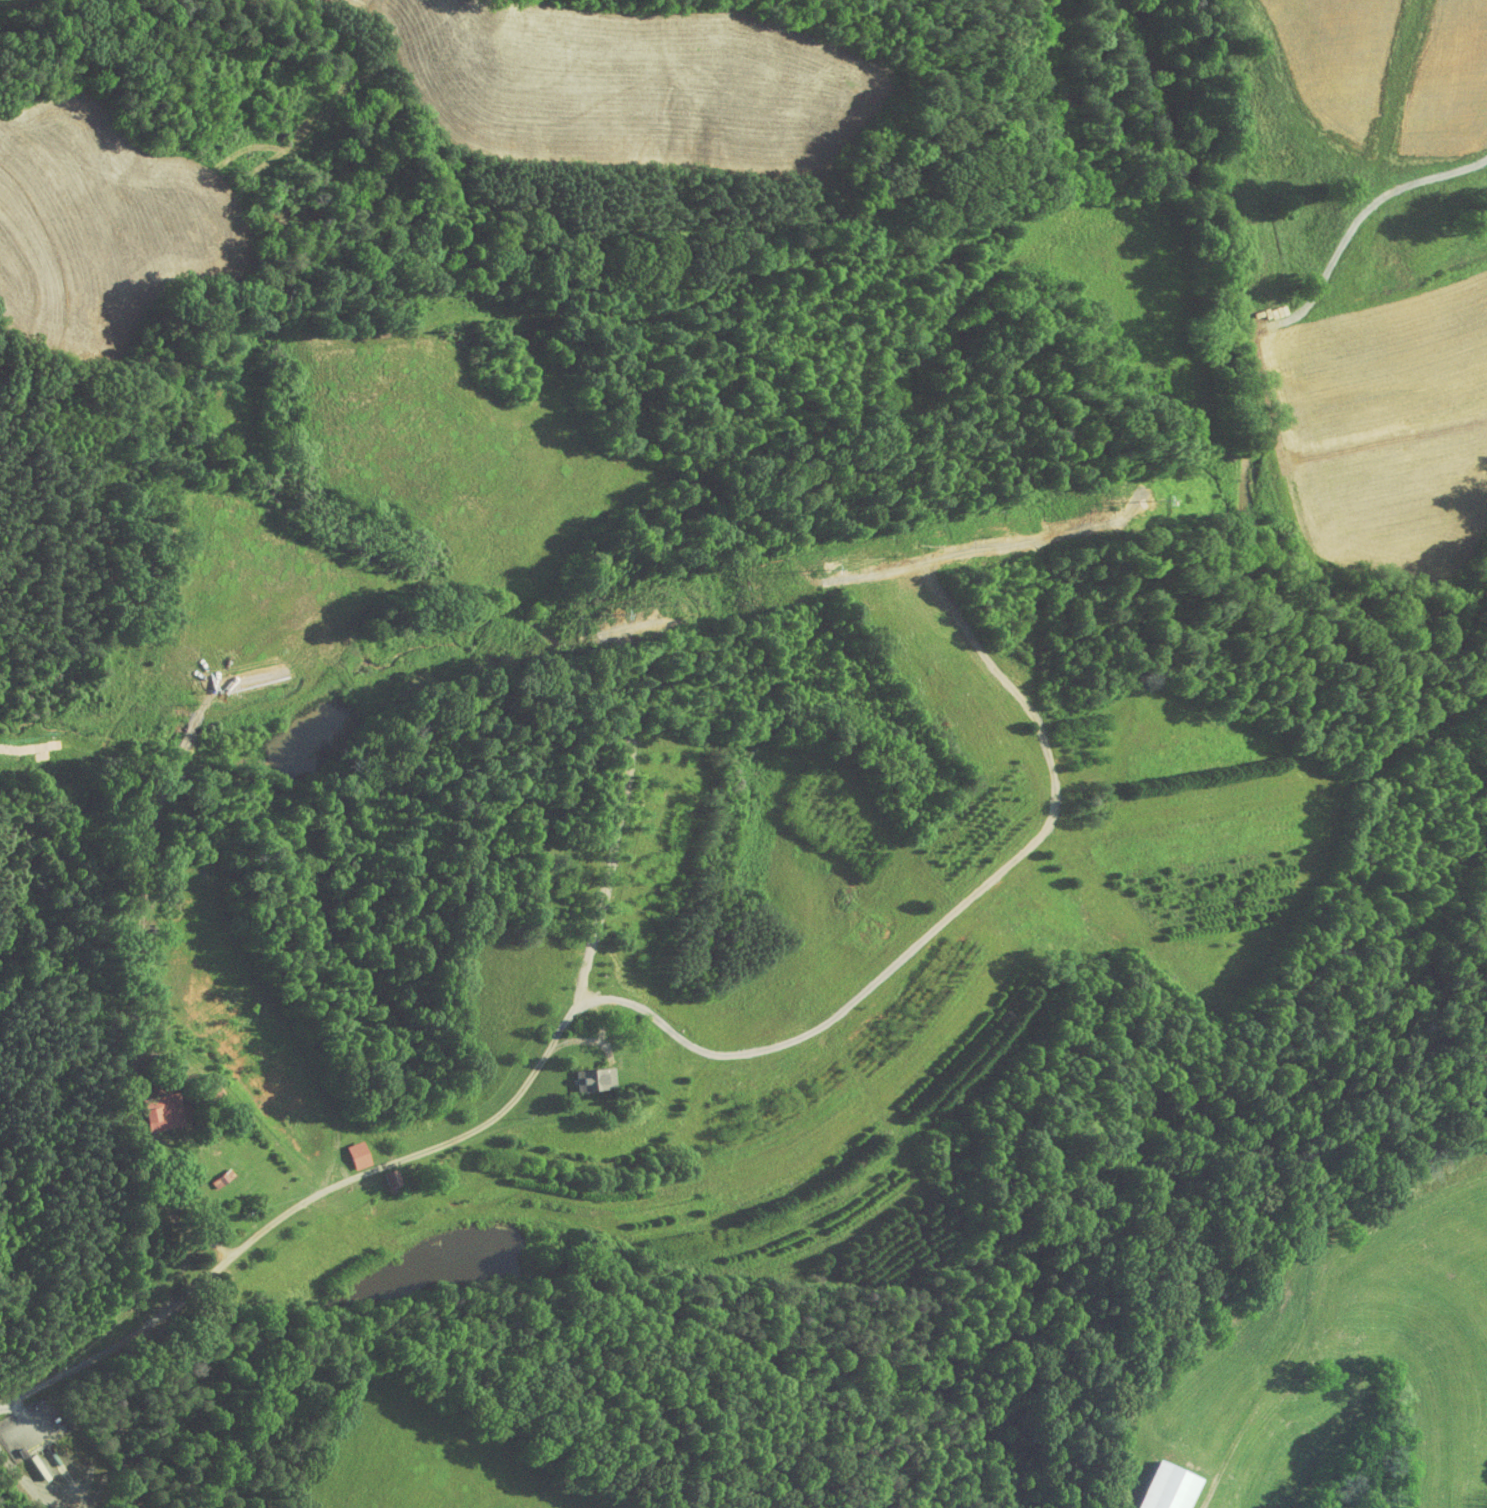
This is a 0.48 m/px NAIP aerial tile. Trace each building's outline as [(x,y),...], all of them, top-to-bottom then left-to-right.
[(563,1066),(566,1087),(605,1081),(602,1059),(563,1066)] [(130,1093),(137,1127),(172,1119),(165,1086),(130,1093)] [(334,1141),(343,1164),(359,1158),(350,1135),(334,1141)] [(224,1170),(219,1162),(199,1175),(203,1182),(224,1170)] [(377,1186),(390,1181),(383,1163),(370,1168),(377,1186)] [(1191,1472),(1147,1453),(1124,1507),(1176,1507),(1191,1472)]
